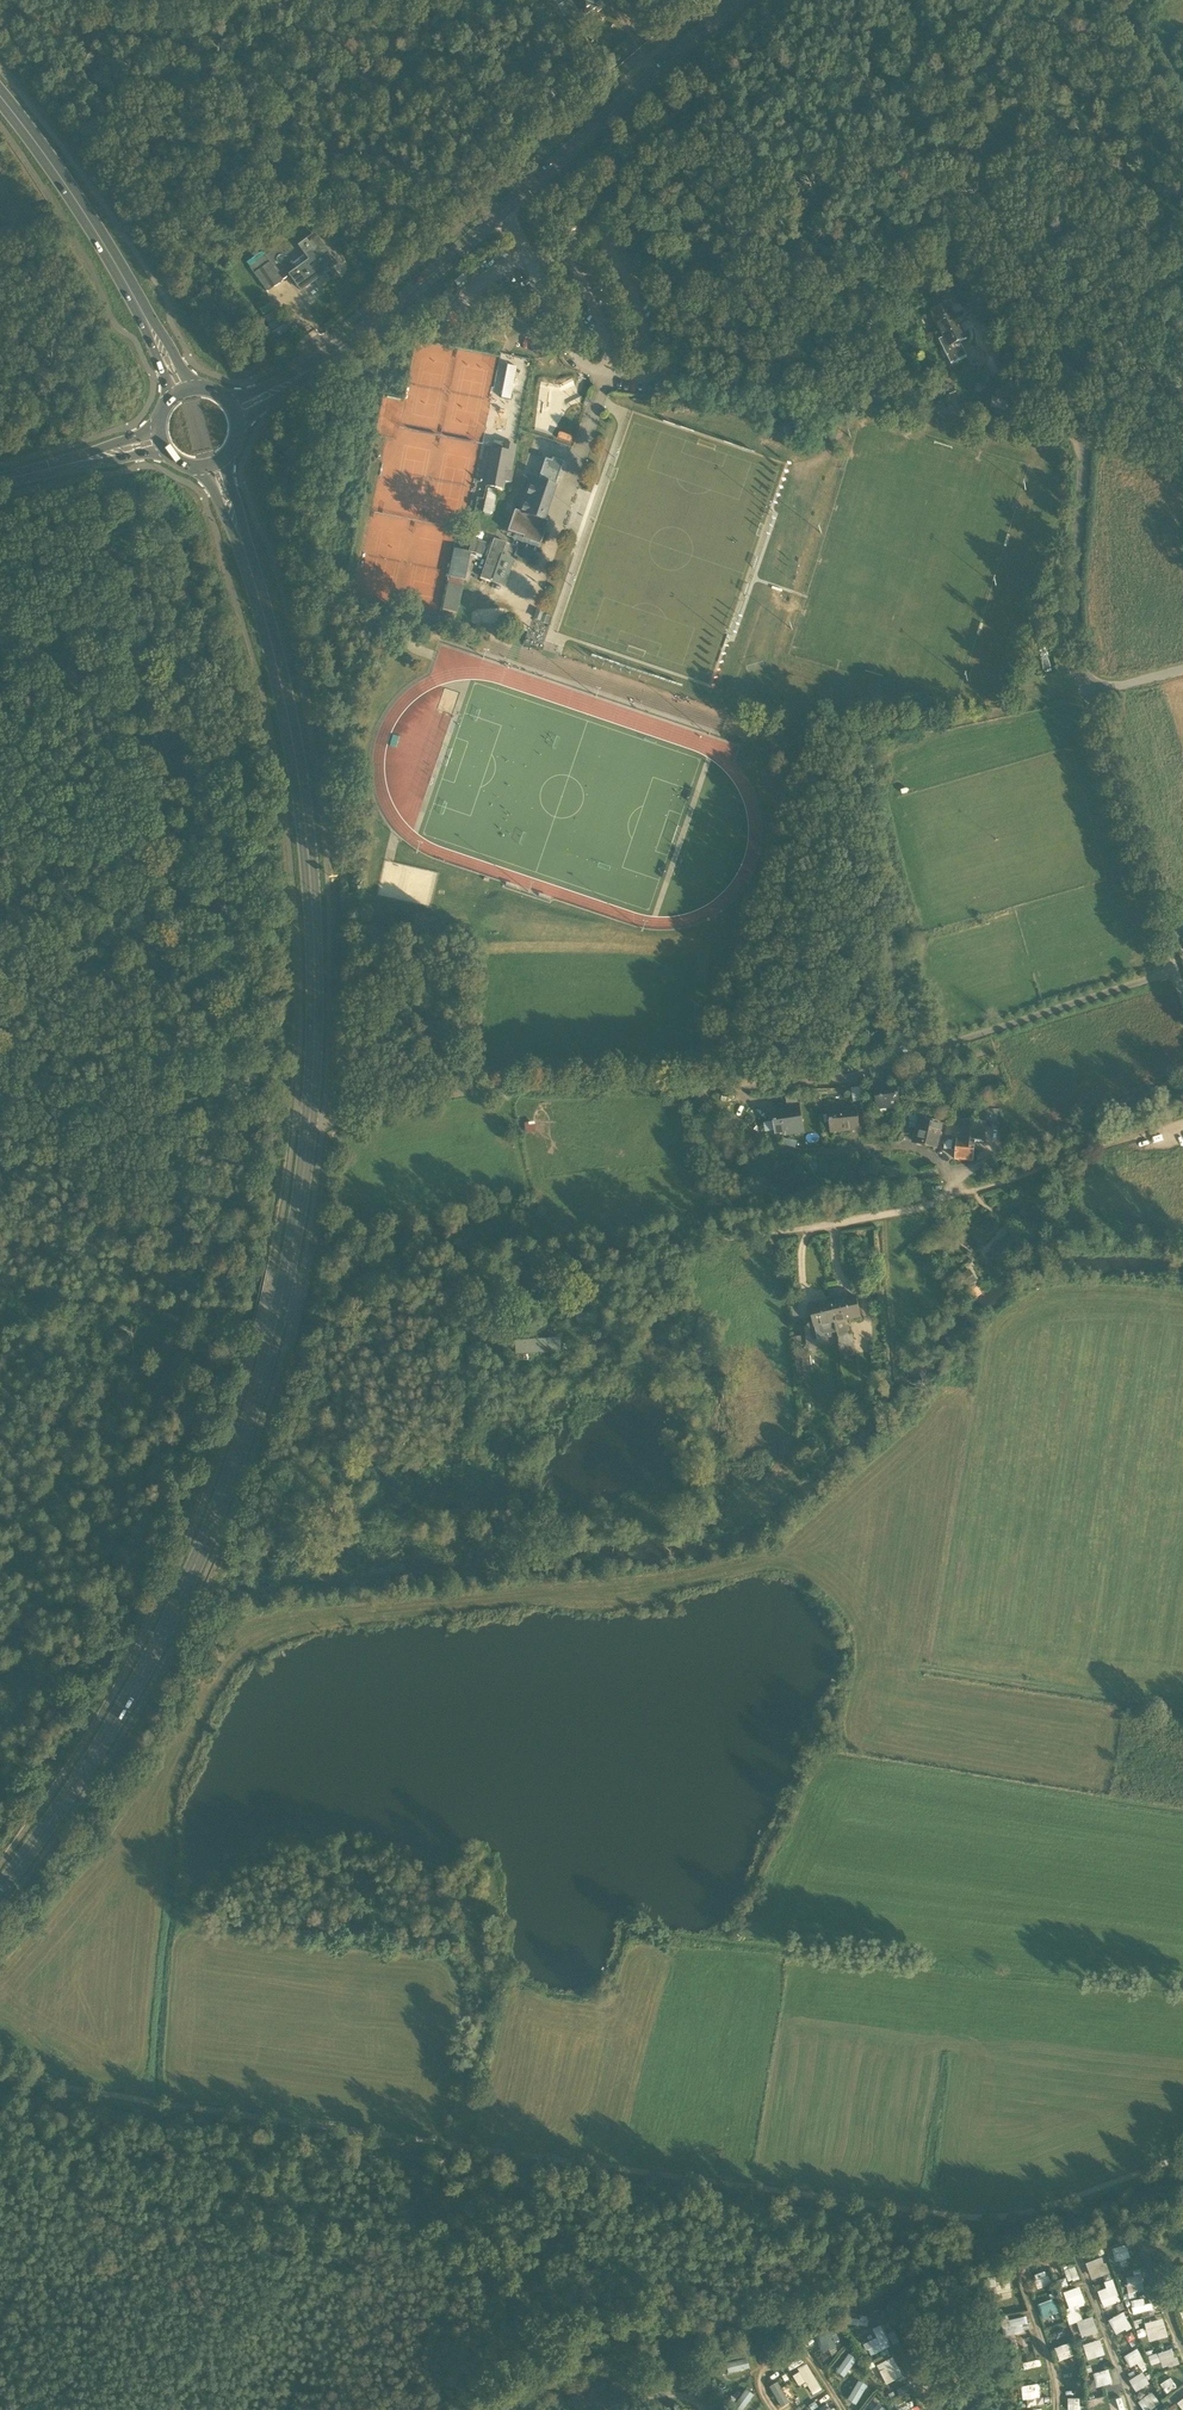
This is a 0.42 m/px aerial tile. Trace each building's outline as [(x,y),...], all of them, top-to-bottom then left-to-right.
[(571,0),(562,0),(572,16),(573,16),(579,11),(572,1),(571,0)] [(598,0),(573,0),(572,1),(579,11),(584,18),(596,9),(594,5),(599,1),(598,0)] [(579,11),(573,16),(577,22),(584,18),(579,11)] [(289,275),(301,291),(336,265),(330,257),(328,259),(318,246),(321,244),(314,235),(299,246),(305,254),(309,261),(296,270),(289,275)] [(330,257),(321,244),(318,246),(328,259),(330,257)] [(309,261),(305,254),(291,264),(296,270),(309,261)] [(265,257),(256,263),(261,269),(269,263),(265,257)] [(254,274),(261,269),(256,263),(249,268),(254,274)] [(254,274),(267,292),(282,281),(269,263),(261,269),(254,274)] [(934,313),(941,329),(968,316),(966,311),(957,316),(951,305),(934,313)] [(941,329),(946,338),(951,348),(961,343),(968,339),(962,327),(971,322),(968,316),(941,329)] [(274,337),(288,330),(285,325),(272,331),(274,337)] [(968,357),(961,343),(951,348),(946,338),(940,340),(952,365),(968,357)] [(517,367),(507,365),(501,398),(510,400),(517,367)] [(944,380),(949,393),(956,391),(951,377),(944,380)] [(495,442),(493,449),(503,451),(504,444),(495,442)] [(486,486),(502,489),(504,482),(510,483),(512,473),(511,472),(516,446),(512,445),(504,444),(503,451),(493,449),(486,486)] [(551,461),(545,459),(538,479),(556,485),(564,462),(552,458),(551,461)] [(519,513),(543,522),(544,521),(547,511),(543,510),(551,487),(541,483),(542,481),(538,480),(538,482),(530,480),(519,512),(519,513)] [(555,488),(551,487),(543,510),(547,511),(555,488)] [(489,489),(484,513),(491,515),(496,491),(489,489)] [(519,513),(519,512),(514,511),(507,532),(541,544),(548,522),(544,521),(543,522),(519,513)] [(486,544),(473,539),(469,552),(481,556),(486,544)] [(494,539),(491,546),(504,550),(506,544),(494,539)] [(503,552),(504,550),(491,546),(489,552),(502,557),(503,552)] [(449,578),(450,578),(463,581),(465,581),(471,553),(455,550),(449,578)] [(499,563),(502,557),(489,552),(487,559),(499,563)] [(516,556),(503,552),(502,557),(499,563),(493,582),(505,587),(516,556)] [(480,578),(493,582),(499,563),(487,559),(480,578)] [(450,578),(448,585),(462,588),(463,581),(450,578)] [(456,614),(462,588),(448,585),(442,611),(456,614)] [(1049,667),(1049,658),(1032,659),(1033,668),(1049,667)] [(1103,709),(1104,710),(1116,705),(1113,694),(1100,699),(1103,709)] [(924,1067),(927,1075),(943,1069),(940,1061),(924,1067)] [(917,1081),(919,1092),(926,1090),(924,1080),(917,1081)] [(887,1110),(887,1111),(901,1109),(898,1087),(888,1089),(888,1090),(875,1092),(878,1111),(887,1110)] [(852,1090),(854,1104),(867,1103),(865,1089),(852,1090)] [(905,1094),(908,1108),(918,1106),(915,1092),(905,1094)] [(793,1132),(794,1135),(804,1133),(801,1108),(790,1109),(791,1114),(774,1116),(776,1134),(793,1132)] [(830,1114),(831,1134),(860,1131),(858,1109),(842,1111),(842,1113),(830,1114)] [(1002,1116),(985,1115),(979,1114),(978,1123),(984,1124),(985,1124),(989,1124),(1002,1125),(1002,1116)] [(901,1115),(902,1136),(911,1135),(910,1115),(901,1115)] [(921,1116),(917,1130),(914,1144),(924,1146),(937,1149),(943,1125),(927,1122),(928,1117),(921,1116)] [(944,1140),(957,1141),(957,1140),(958,1140),(959,1122),(953,1122),(952,1130),(946,1129),(945,1132),(944,1140)] [(959,1122),(958,1140),(965,1141),(965,1149),(975,1150),(975,1143),(984,1144),(985,1124),(984,1124),(978,1123),(959,1122)] [(973,1162),(975,1150),(965,1149),(965,1141),(958,1140),(957,1140),(957,1141),(956,1148),(955,1160),(973,1162)] [(857,1298),(831,1303),(836,1322),(847,1320),(861,1317),(857,1298)] [(810,1305),(815,1327),(835,1323),(836,1322),(831,1303),(821,1305),(820,1303),(810,1305)] [(837,1331),(837,1335),(850,1333),(847,1320),(836,1322),(835,1323),(837,1331)] [(800,1325),(803,1350),(811,1348),(808,1323),(800,1325)] [(837,1331),(835,1323),(815,1327),(817,1338),(824,1337),(824,1334),(837,1331)] [(837,1335),(840,1357),(855,1355),(852,1333),(850,1333),(837,1335)] [(525,1341),(525,1350),(522,1350),(522,1353),(525,1352),(526,1354),(551,1352),(550,1340),(525,1341)] [(1120,2261),(1122,2267),(1131,2264),(1125,2244),(1111,2249),(1116,2262),(1120,2261)] [(1104,2257),(1086,2262),(1091,2279),(1108,2275),(1104,2257)] [(1063,2269),(1070,2282),(1080,2277),(1074,2264),(1063,2269)] [(1133,2271),(1135,2277),(1127,2278),(1128,2286),(1124,2287),(1127,2299),(1137,2297),(1136,2291),(1145,2290),(1141,2269),(1133,2271)] [(1178,2289),(1182,2287),(1182,2273),(1173,2277),(1178,2289)] [(1099,2290),(1103,2307),(1120,2303),(1114,2279),(1105,2282),(1106,2289),(1099,2290)] [(996,2282),(997,2298),(1012,2296),(1010,2280),(996,2282)] [(1080,2286),(1063,2291),(1068,2308),(1064,2309),(1069,2325),(1077,2322),(1081,2337),(1098,2332),(1094,2316),(1083,2319),(1079,2306),(1085,2304),(1080,2286)] [(1131,2300),(1133,2314),(1146,2312),(1144,2298),(1131,2300)] [(1042,2318),(1059,2314),(1055,2299),(1039,2303),(1042,2318)] [(1109,2319),(1116,2335),(1132,2328),(1124,2312),(1109,2319)] [(1023,2324),(1029,2322),(1027,2315),(1003,2320),(1007,2336),(1024,2332),(1023,2324)] [(868,2319),(853,2318),(853,2325),(867,2326),(868,2319)] [(1144,2323),(1150,2342),(1169,2337),(1163,2318),(1144,2323)] [(881,2324),(872,2328),(876,2338),(865,2342),(871,2355),(890,2347),(881,2324)] [(814,2336),(817,2342),(829,2334),(826,2329),(814,2336)] [(830,2336),(817,2342),(822,2353),(836,2346),(830,2336)] [(1083,2345),(1088,2360),(1106,2354),(1100,2339),(1083,2345)] [(1059,2360),(1074,2357),(1070,2343),(1055,2346),(1059,2360)] [(1130,2367),(1138,2364),(1140,2368),(1147,2365),(1139,2348),(1124,2355),(1130,2367)] [(1149,2356),(1152,2365),(1162,2362),(1164,2369),(1178,2364),(1173,2348),(1149,2356)] [(843,2378),(856,2360),(847,2353),(834,2371),(843,2378)] [(888,2373),(899,2368),(893,2357),(877,2365),(886,2383),(891,2380),(888,2373)] [(746,2358),(725,2362),(728,2373),(748,2369),(746,2358)] [(1025,2369),(1041,2365),(1040,2359),(1023,2363),(1025,2369)] [(798,2372),(792,2376),(798,2386),(804,2383),(811,2395),(821,2390),(805,2363),(796,2368),(798,2372)] [(1093,2374),(1097,2388),(1113,2383),(1109,2369),(1093,2374)] [(1136,2392),(1150,2383),(1143,2372),(1129,2380),(1136,2392)] [(1160,2384),(1167,2394),(1178,2387),(1171,2377),(1160,2384)] [(855,2405),(866,2386),(857,2380),(846,2399),(855,2405)] [(780,2407),(788,2402),(777,2381),(768,2386),(780,2407)] [(1021,2387),(1024,2400),(1041,2396),(1037,2383),(1021,2387)] [(753,2395),(745,2389),(731,2406),(736,2409),(742,2409),(753,2395)] [(1138,2402),(1144,2409),(1151,2409),(1161,2403),(1153,2391),(1138,2402)] [(1128,2409),(1124,2395),(1118,2396),(1122,2409),(1126,2409),(1128,2409)] [(1090,2407),(1106,2403),(1104,2397),(1088,2401),(1090,2407)] [(1080,2398),(1069,2398),(1069,2409),(1081,2409),(1080,2398)]
